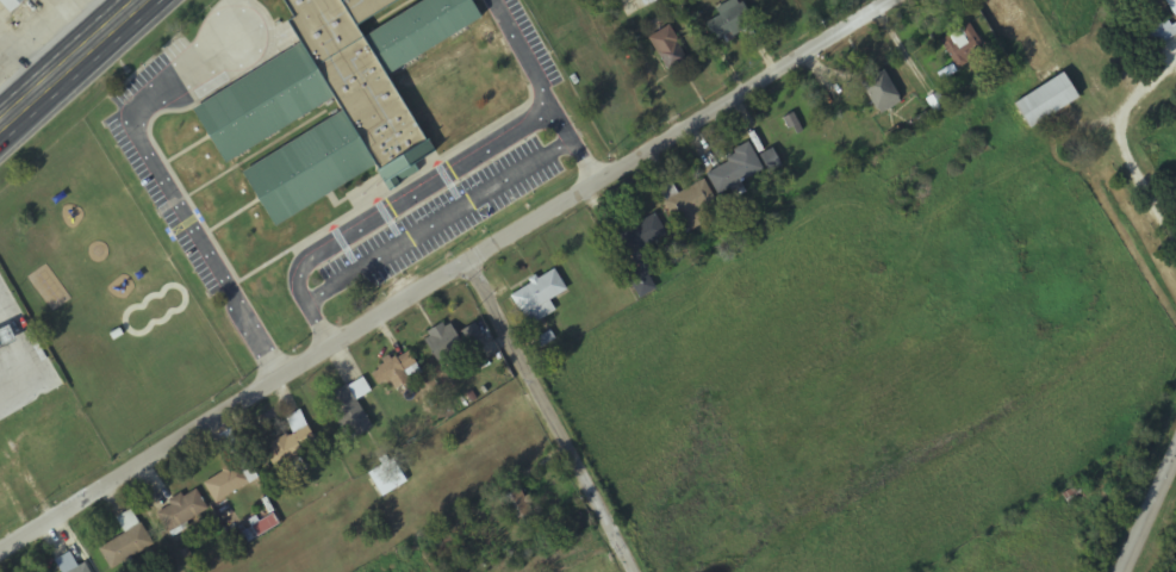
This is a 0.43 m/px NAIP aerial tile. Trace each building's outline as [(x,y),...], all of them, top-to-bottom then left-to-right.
[(15,15),(29,0),(0,0),(15,15)] [(293,14),(287,20),(300,41),(192,108),(209,135),(226,162),(334,95),(343,108),(242,170),(274,225),(326,194),(330,192),(377,163),(377,170),(388,191),(418,169),(415,164),(431,153),(435,150),(429,139),(427,139),(407,110),(386,75),(355,25),(396,0),(284,0),(293,14)] [(367,32),(421,0),(471,0),(472,1),(483,17),(391,70),(367,32)] [(720,17),(708,26),(722,45),(753,23),(737,0),(734,0),(717,12),(720,17)] [(1175,19),(1175,0),(1165,0),(1175,19)] [(940,45),(960,72),(990,50),(978,33),(983,30),(976,20),(940,45)] [(1150,36),(1155,46),(1175,34),(1175,21),(1150,36)] [(670,73),(691,60),(670,26),(649,40),(670,73)] [(883,68),(898,95),(900,101),(881,113),(875,110),(859,81),(883,68)] [(1078,99),(1061,73),(1013,103),(1030,130),(1078,99)] [(783,117),(792,111),(802,130),(796,132),(792,126),(788,129),(783,117)] [(717,193),(763,168),(747,139),(704,163),(717,193)] [(664,200),(703,179),(716,199),(676,220),(664,200)] [(623,230),(647,219),(645,212),(652,209),(668,230),(635,251),(623,230)] [(510,296),(536,347),(555,338),(550,330),(542,317),(554,309),(549,300),(565,291),(552,269),(510,296)] [(441,322),(421,334),(446,372),(472,355),(450,323),(444,325),(441,322)] [(368,373),(378,368),(377,365),(382,362),(381,359),(388,354),(391,359),(409,349),(421,372),(410,378),(404,371),(378,385),(368,373)] [(346,384),(372,425),(347,441),(337,423),(324,394),(346,384)] [(307,424),(287,436),(285,431),(262,447),(276,468),(316,441),(307,424)] [(369,471),(383,497),(408,484),(394,457),(369,471)] [(204,481),(216,500),(248,480),(232,461),(204,481)] [(18,499),(8,480),(0,484),(0,509),(18,499)] [(197,487),(183,495),(181,491),(168,499),(170,504),(156,511),(168,531),(193,517),(197,521),(210,510),(197,487)] [(501,501),(521,533),(540,521),(521,490),(501,501)] [(1083,503),(1082,491),(1067,492),(1068,504),(1083,503)] [(141,521),(153,542),(111,568),(98,547),(141,521)] [(85,561),(66,571),(91,571),(85,561)]
